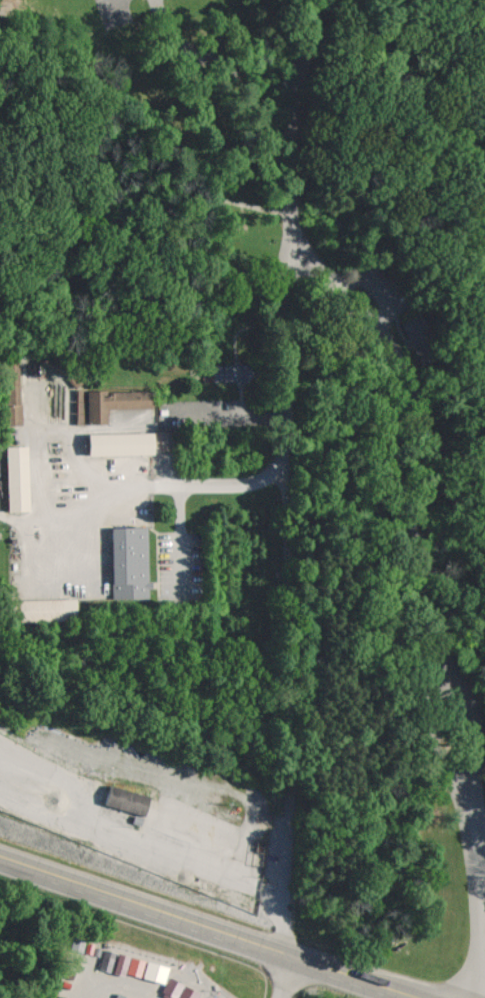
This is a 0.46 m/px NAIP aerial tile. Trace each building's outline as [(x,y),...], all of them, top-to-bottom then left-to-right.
[(403,320),(425,309),(444,346),(422,358),(403,320)] [(24,424),(7,424),(3,355),(20,355),(24,424)] [(226,366),(227,383),(253,382),(252,365),(226,366)] [(111,425),(78,425),(77,391),(158,390),(158,409),(111,410),(111,425)] [(90,453),(90,434),(155,433),(155,452),(90,453)] [(7,446),(28,446),(30,510),(9,511),(7,446)] [(116,530),(151,529),(152,599),(117,600),(116,530)] [(82,600),(82,621),(18,622),(18,602),(82,600)] [(150,817),(156,799),(114,785),(108,803),(150,817)] [(166,983),(169,965),(147,961),(143,978),(166,983)] [(200,991),(168,976),(162,990),(162,997),(164,997),(197,997),(200,991)]
